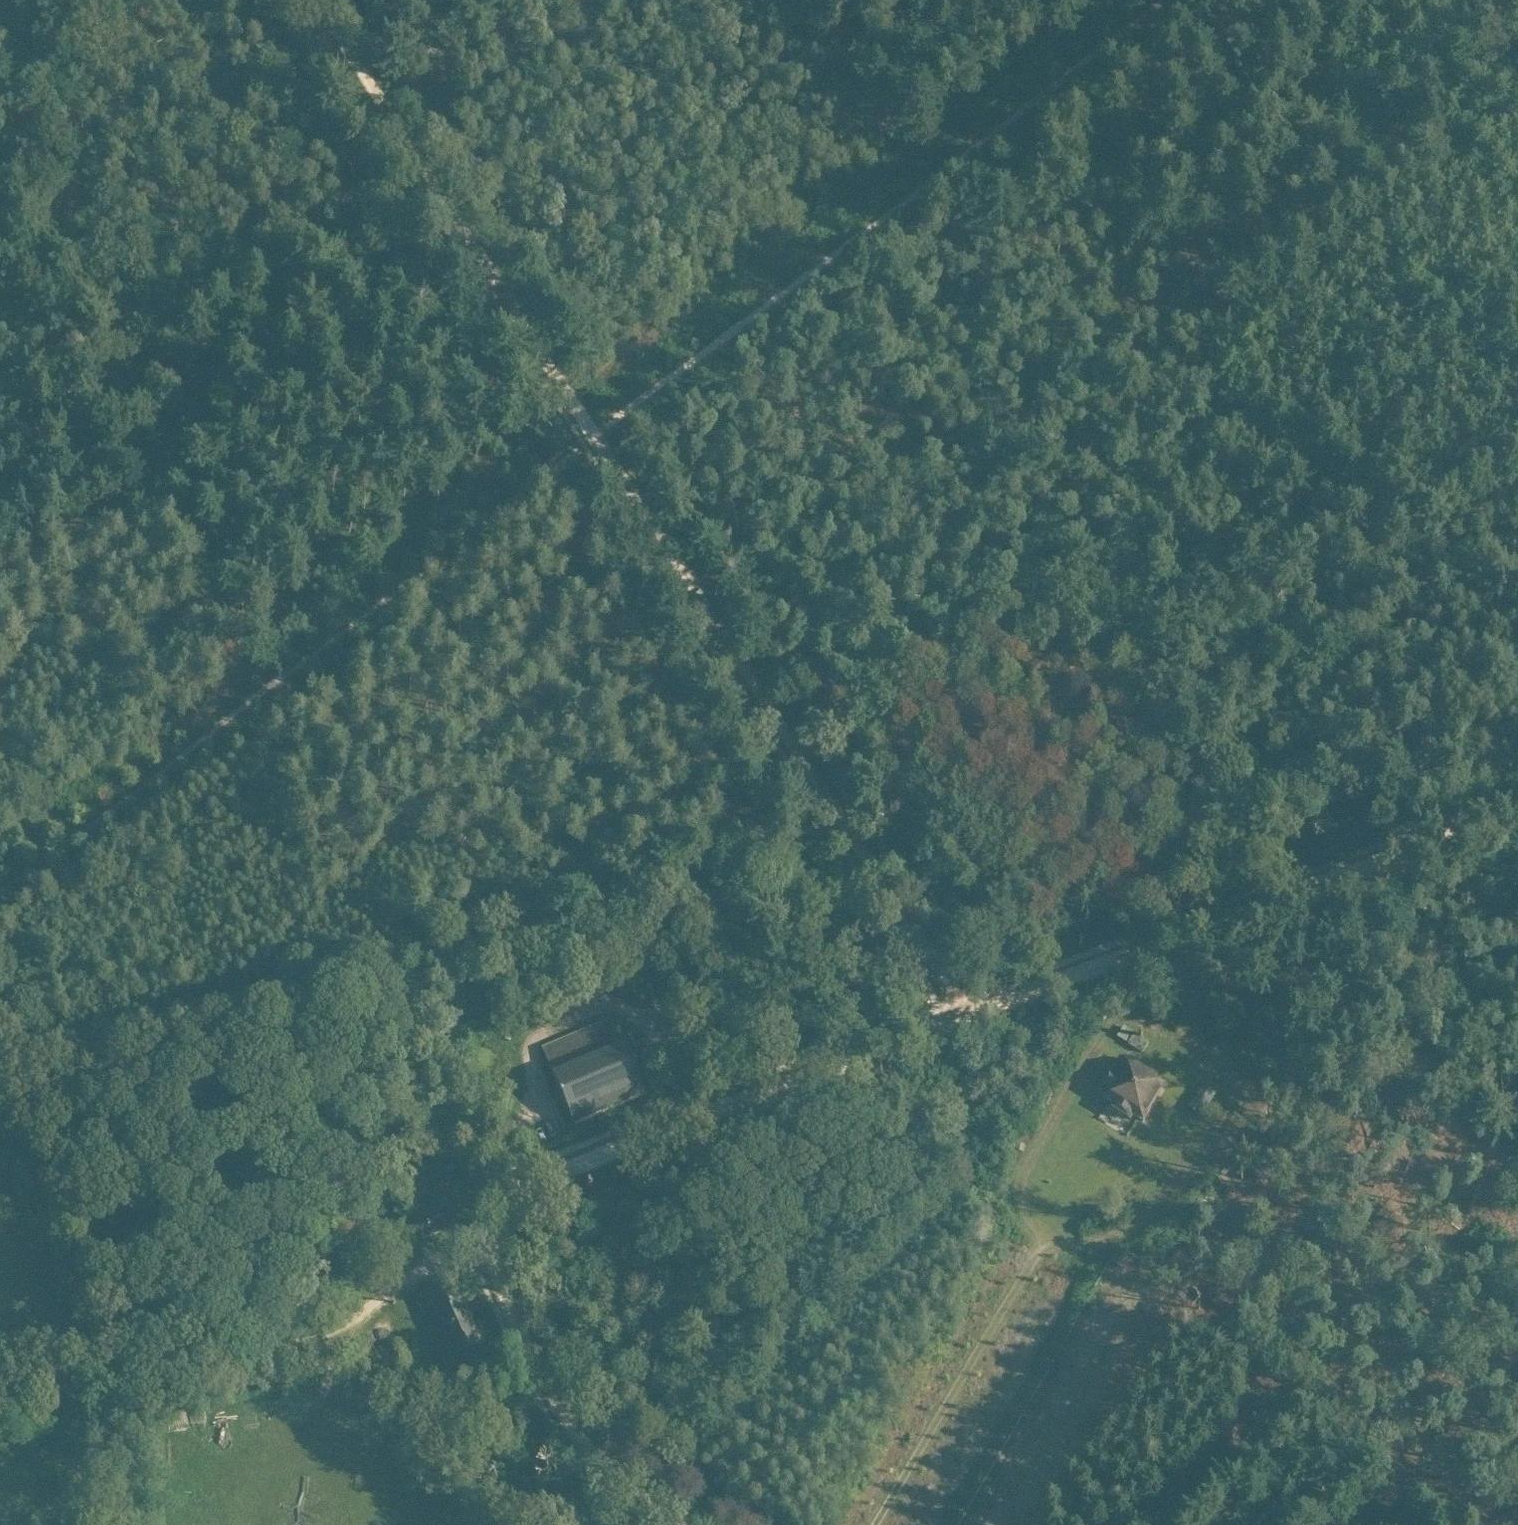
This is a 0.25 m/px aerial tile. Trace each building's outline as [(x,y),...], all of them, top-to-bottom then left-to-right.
[(647,1094),(640,1076),(616,1019),(542,1050),(551,1070),(566,1107),(573,1125),(647,1094)] [(1124,1026),(1117,1037),(1129,1044),(1135,1034),(1136,1033),(1124,1026)] [(1129,1044),(1128,1045),(1142,1053),(1148,1042),(1135,1034),(1129,1044)] [(1104,1098),(1114,1104),(1111,1108),(1131,1120),(1133,1115),(1143,1121),(1165,1085),(1121,1059),(1111,1074),(1103,1087),(1109,1090),(1104,1098)] [(1204,1086),(1192,1102),(1187,1109),(1199,1117),(1216,1095),(1204,1086)] [(448,1375),(470,1366),(489,1358),(455,1281),(417,1297),(424,1312),(427,1310),(430,1309),(449,1355),(441,1359),(448,1375)]
